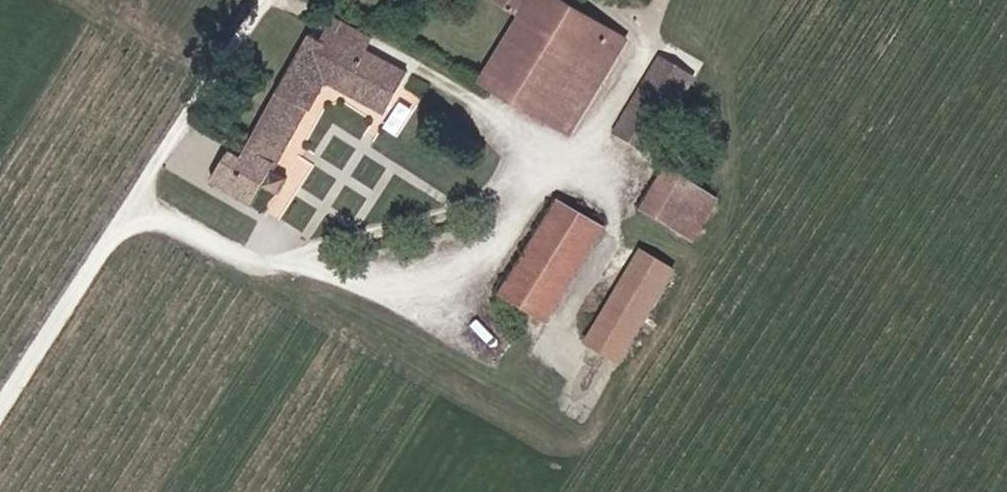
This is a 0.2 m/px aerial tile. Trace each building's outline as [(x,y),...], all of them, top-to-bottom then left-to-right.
[(570,0),(500,0),(460,64),(482,77),(468,102),(491,115),(505,91),(571,131),(627,36),(570,0)] [(272,173),(323,84),(340,53),(381,76),(389,66),(322,30),(317,40),(305,34),(270,98),(238,155),(226,150),(213,174),(210,180),(252,204),(262,186),(275,193),(283,179),(272,173)] [(417,41),(397,66),(392,62),(367,94),(391,107),(406,78),(430,52),(417,41)] [(340,53),(323,84),(359,104),(367,94),(381,76),(340,53)] [(693,80),(661,58),(586,179),(627,204),(659,153),(651,148),(693,80)] [(203,168),(213,174),(226,150),(217,145),(203,168)] [(713,196),(668,167),(639,211),(686,241),(713,196)] [(603,229),(563,203),(498,308),(539,333),(603,229)] [(618,360),(674,274),(639,253),(585,339),(618,360)]
